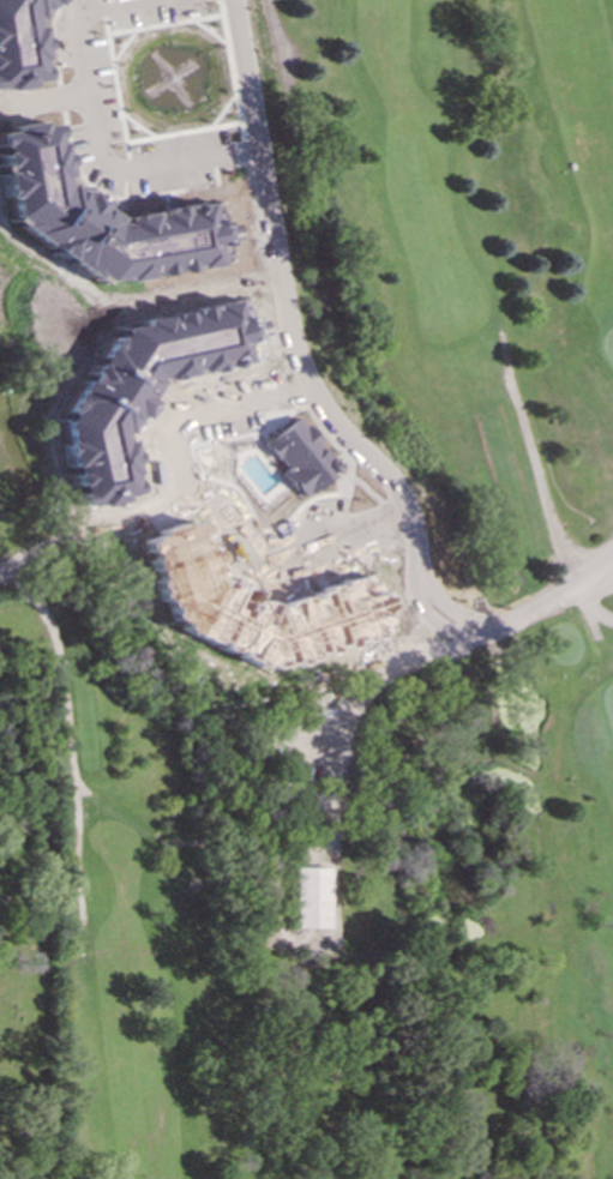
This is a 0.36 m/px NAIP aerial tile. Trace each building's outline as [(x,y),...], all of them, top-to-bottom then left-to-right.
[(46,0),(0,0),(0,90),(24,86),(23,82),(38,79),(31,20),(46,0)] [(8,217),(0,178),(0,131),(7,130),(6,126),(32,121),(32,126),(49,124),(54,154),(58,152),(62,182),(77,194),(85,184),(102,196),(95,206),(112,219),(217,201),(228,260),(96,284),(6,222),(8,217)] [(60,410),(78,381),(83,385),(88,375),(84,373),(90,363),(94,366),(98,359),(95,356),(107,337),(112,338),(118,331),(137,325),(137,320),(238,299),(242,320),(250,319),(252,333),(246,336),(251,359),(191,372),(190,367),(181,369),(182,373),(158,379),(157,373),(148,375),(146,380),(150,383),(144,391),(140,389),(136,397),(149,405),(137,420),(126,413),(121,421),(126,425),(120,432),(114,429),(116,443),(121,441),(127,462),(124,462),(125,473),(121,474),(122,482),(128,481),(131,491),(128,492),(130,495),(108,500),(109,504),(96,507),(95,504),(91,505),(91,500),(73,504),(59,444),(64,443),(59,422),(65,414),(60,410)] [(262,443),(294,416),(299,422),(302,420),(342,469),(329,480),(326,476),(301,497),(294,488),(292,489),(277,473),(282,468),(262,443)] [(266,668),(257,663),(254,667),(175,628),(178,624),(168,620),(161,600),(157,600),(150,579),(154,578),(151,570),(149,571),(145,560),(150,558),(148,551),(143,552),(139,541),(155,535),(154,531),(175,524),(178,528),(193,523),(197,534),(192,535),(194,542),(199,541),(203,552),(205,551),(211,571),(208,572),(211,584),(215,579),(224,584),(222,588),(232,592),(230,594),(236,596),(234,601),(245,606),(247,600),(256,604),(258,601),(268,606),(265,610),(268,612),(277,608),(275,604),(300,596),(301,601),(308,598),(307,594),(365,576),(367,584),(369,583),(373,596),(379,594),(384,608),(377,610),(385,633),(287,667),(284,662),(266,668)] [(327,866),(293,866),(293,928),(327,927),(327,866)]
